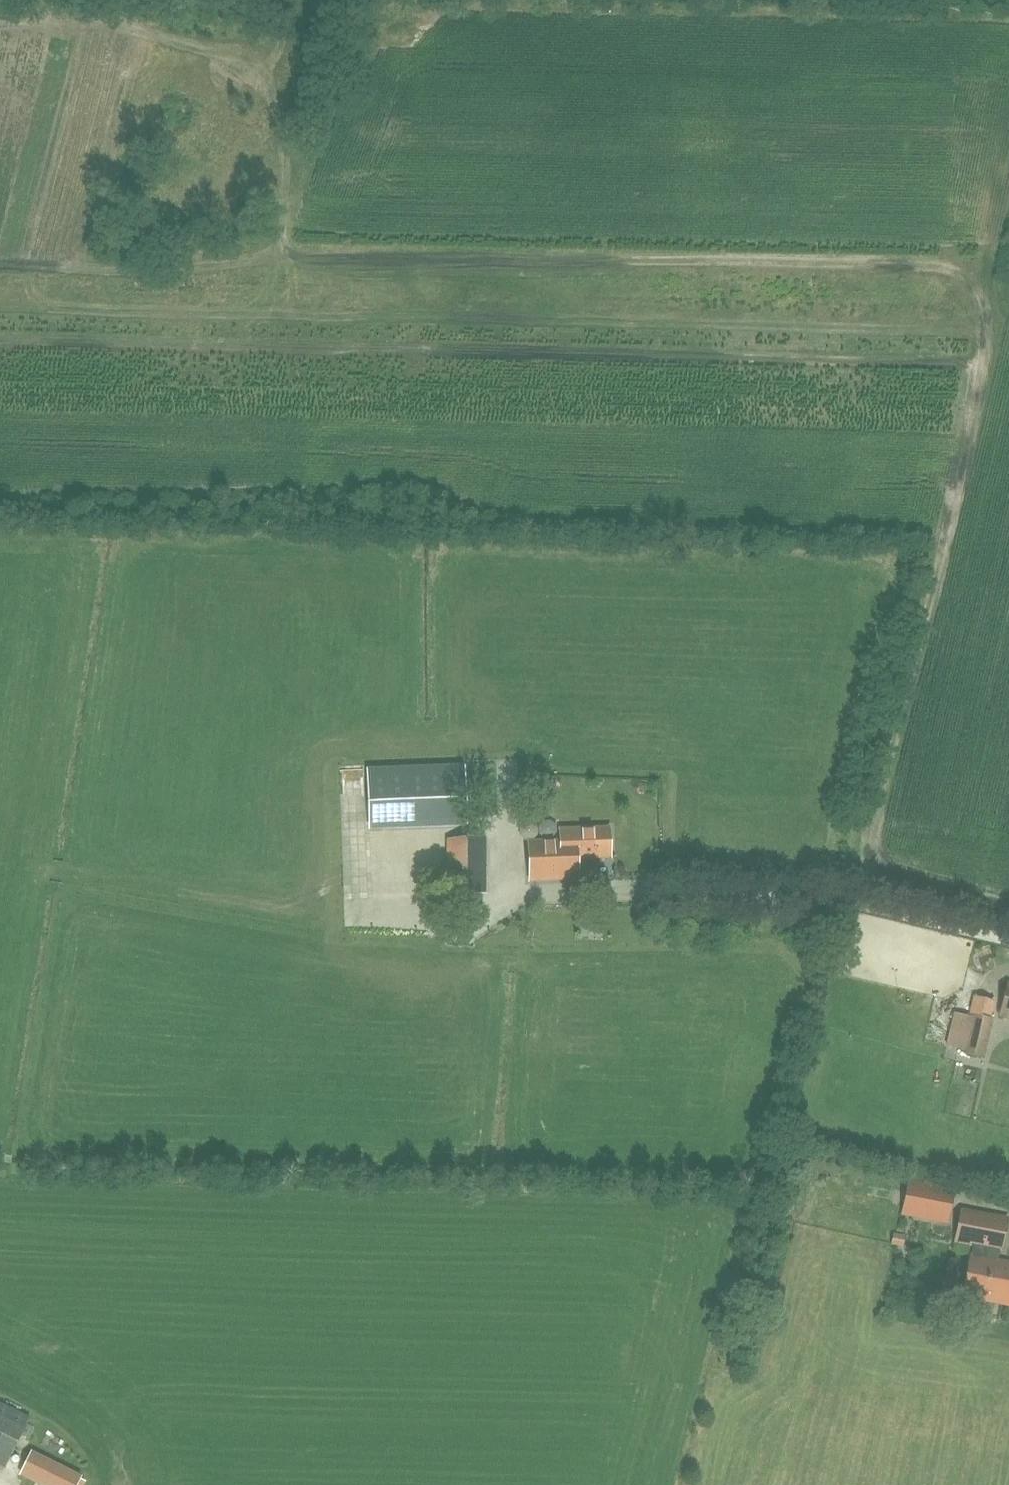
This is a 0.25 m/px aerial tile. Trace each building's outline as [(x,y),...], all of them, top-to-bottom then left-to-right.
[(393,824),(417,824),(417,797),(393,797),(393,824)] [(577,878),(577,858),(610,857),(609,829),(559,830),(560,841),(528,842),(529,879),(577,878)] [(446,894),(486,894),(486,838),(446,838),(446,894)] [(385,905),(386,878),(368,877),(367,904),(385,905)] [(387,911),(423,912),(424,883),(388,882),(387,911)] [(1008,1018),(1008,983),(1000,1016),(1008,1018)] [(974,1055),(983,1017),(970,1014),(961,1052),(974,1055)] [(909,1181),(903,1212),(947,1221),(953,1190),(909,1181)] [(998,1259),(1000,1247),(1002,1247),(1007,1220),(962,1211),(957,1239),(976,1242),(974,1254),(972,1254),(964,1296),(938,1291),(934,1309),(968,1315),(971,1297),(1008,1304),(1008,1261),(998,1259)] [(912,1245),(910,1234),(895,1236),(897,1248),(912,1245)] [(6,1466),(30,1417),(0,1402),(0,1463),(6,1466)] [(80,1477),(82,1474),(67,1466),(47,1456),(32,1449),(20,1473),(35,1480),(45,1484),(77,1484),(80,1477)]
